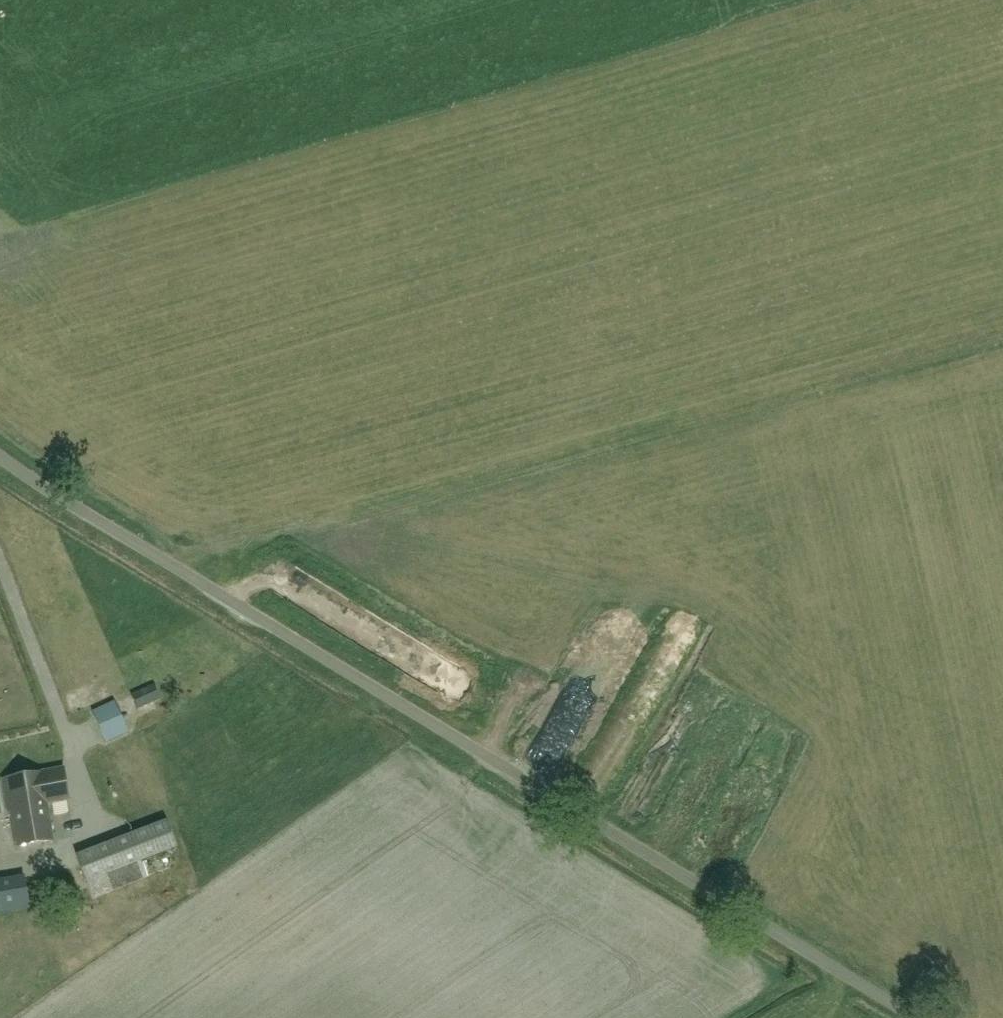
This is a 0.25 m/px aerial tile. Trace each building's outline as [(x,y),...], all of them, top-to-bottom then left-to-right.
[(279,583),(299,596),(313,574),(294,562),(279,583)] [(139,710),(161,700),(154,685),(132,695),(139,710)] [(101,728),(123,717),(115,701),(92,711),(101,728)] [(47,802),(51,802),(70,798),(64,769),(36,774),(3,780),(9,812),(12,811),(12,809),(47,802)] [(12,809),(12,811),(19,846),(54,840),(47,802),(12,809)] [(93,899),(146,878),(140,862),(176,848),(166,821),(75,857),(93,899)] [(0,880),(0,914),(30,909),(24,876),(0,880)]
